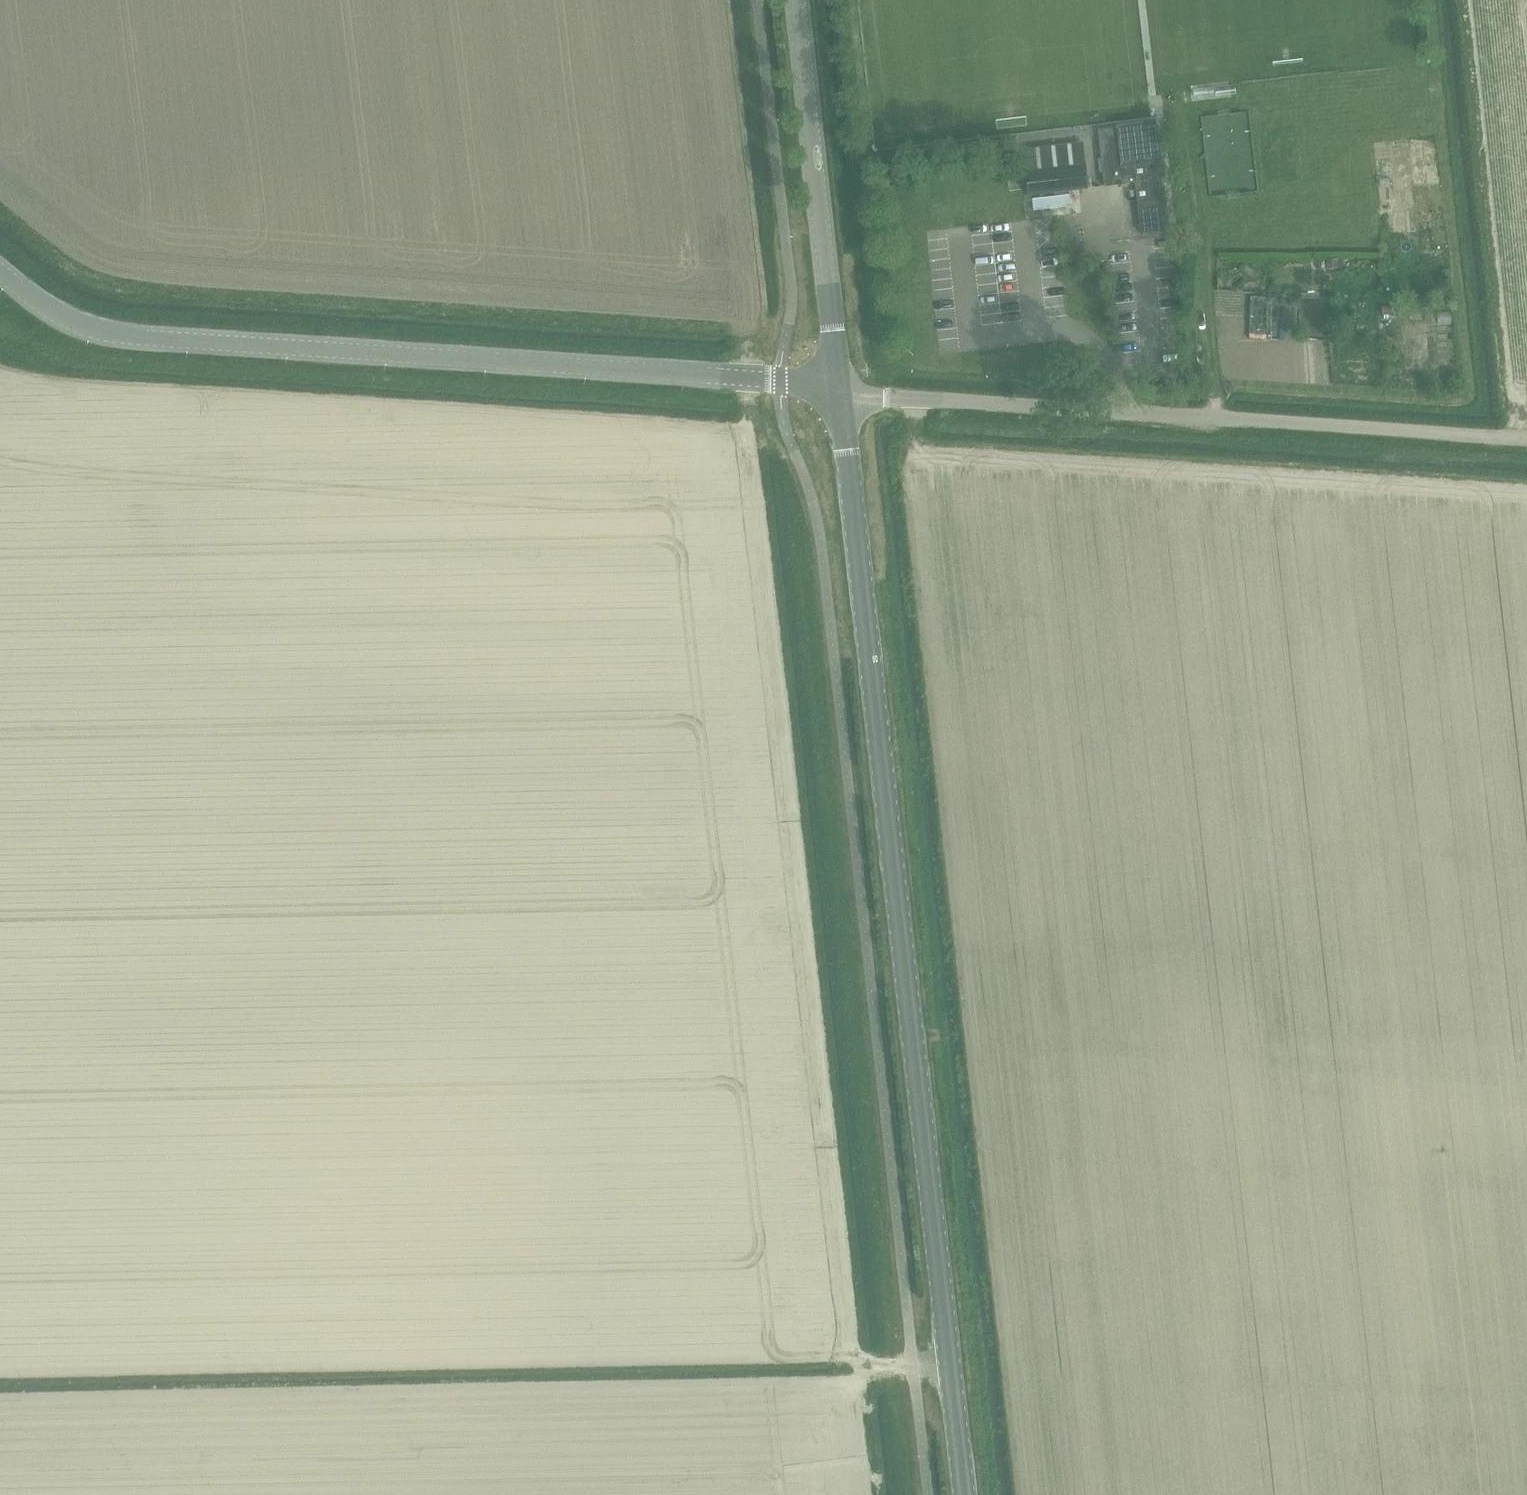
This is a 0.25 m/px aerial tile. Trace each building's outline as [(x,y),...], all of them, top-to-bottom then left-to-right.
[(1141,233),(1168,230),(1156,129),(1148,130),(1147,124),(1097,130),(1104,186),(1135,182),(1141,233)] [(1021,142),(1025,170),(1084,164),(1082,136),(1021,142)] [(1027,194),(1075,189),(1082,189),(1087,188),(1084,164),(1025,170),(1027,194)] [(1069,194),(1032,198),(1033,210),(1071,206),(1069,194)] [(1435,241),(1423,242),(1424,255),(1436,253),(1435,241)] [(1337,260),(1326,259),(1326,269),(1337,269),(1337,260)]
